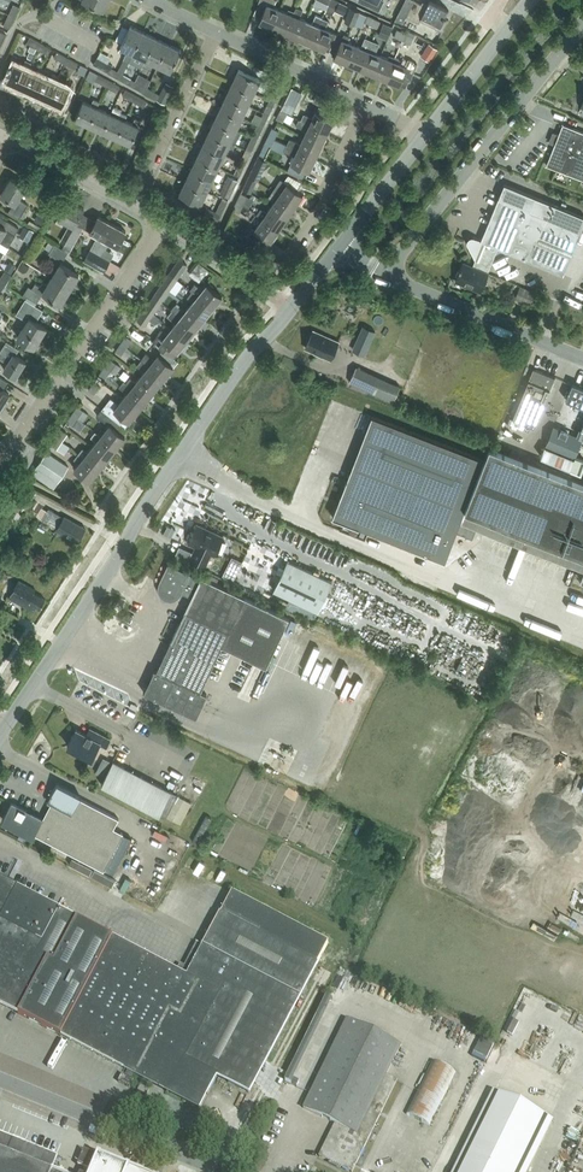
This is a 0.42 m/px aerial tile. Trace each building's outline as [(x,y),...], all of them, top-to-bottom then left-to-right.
[(82,0),(104,11),(109,0),(82,0)] [(272,27),(280,9),(273,6),(276,0),(259,0),(259,1),(267,4),(259,21),(259,22),(272,27)] [(363,2),(379,10),(383,0),(365,0),(363,2)] [(445,17),(449,9),(430,0),(426,6),(422,4),(424,0),(423,0),(421,4),(414,0),(413,0),(406,15),(419,22),(421,19),(442,30),(448,19),(445,17)] [(14,3),(9,14),(14,17),(19,6),(14,3)] [(296,7),(294,11),(285,33),(298,38),(306,20),(300,17),(303,10),(296,7)] [(353,25),(360,11),(350,7),(344,21),(353,25)] [(285,33),(294,11),(288,8),(287,12),(280,9),(272,27),(285,33)] [(398,12),(395,19),(402,22),(406,15),(398,12)] [(14,17),(9,14),(4,25),(9,27),(14,17)] [(322,17),(315,14),(312,22),(306,20),(298,38),(311,44),(322,17)] [(330,49),(336,33),(325,28),(329,20),(322,17),(311,44),(324,49),(325,47),(329,48),(329,49),(330,49)] [(369,24),(377,28),(380,21),(372,17),(369,24)] [(384,23),(381,29),(390,33),(393,26),(384,23)] [(133,54),(144,32),(131,25),(120,48),(127,51),(123,60),(129,62),(133,54)] [(402,40),(405,33),(397,29),(394,36),(402,40)] [(133,54),(146,59),(156,37),(144,32),(133,54)] [(405,33),(402,40),(410,44),(413,37),(405,33)] [(348,41),(350,36),(344,34),(334,57),(347,63),(355,44),(348,41)] [(37,48),(40,41),(30,36),(26,42),(37,48)] [(146,59),(158,65),(168,43),(156,37),(146,59)] [(347,63),(360,68),(369,46),(372,40),(365,37),(360,47),(355,44),(347,63)] [(372,40),(369,46),(360,68),(373,73),(381,55),(375,53),(379,43),(372,40)] [(51,48),(40,41),(37,48),(48,53),(51,48)] [(181,49),(168,43),(158,65),(171,71),(181,49)] [(420,55),(429,61),(438,49),(429,43),(420,55)] [(63,62),(66,56),(57,51),(54,57),(63,62)] [(388,58),(381,55),(373,73),(386,79),(395,57),(389,54),(388,58)] [(78,62),(66,56),(63,62),(75,68),(78,62)] [(108,73),(111,68),(113,64),(97,56),(93,65),(108,73)] [(395,57),(386,79),(399,84),(404,86),(406,85),(408,80),(410,81),(417,63),(414,62),(414,61),(408,58),(405,65),(399,63),(400,61),(399,61),(398,59),(399,58),(395,57)] [(14,62),(6,81),(20,87),(28,69),(31,62),(25,60),(22,66),(14,62)] [(28,69),(20,87),(33,93),(41,75),(44,70),(39,67),(36,73),(29,69),(28,69)] [(120,72),(111,68),(108,73),(117,78),(120,72)] [(255,92),(261,79),(239,69),(233,81),(255,92)] [(33,93),(46,99),(48,100),(56,81),(58,76),(52,73),(50,79),(41,75),(33,93)] [(104,85),(108,79),(98,74),(95,79),(104,85)] [(132,79),(123,74),(121,79),(129,84),(132,79)] [(64,85),(56,81),(48,100),(62,106),(70,88),(72,82),(67,79),(64,85)] [(119,85),(108,79),(104,85),(116,91),(119,85)] [(144,85),(135,81),(133,86),(141,91),(144,85)] [(248,105),(255,92),(233,81),(226,95),(248,105)] [(174,85),(166,82),(157,99),(165,103),(174,85)] [(160,94),(147,87),(145,93),(153,97),(157,99),(160,94)] [(275,102),(281,89),(276,87),(270,100),(275,102)] [(291,87),(280,110),(287,113),(295,116),(298,109),(294,107),(301,92),(291,87)] [(123,94),(133,100),(136,94),(126,89),(123,94)] [(147,100),(136,94),(133,100),(143,106),(147,100)] [(226,95),(220,108),(242,118),(248,105),(226,95)] [(99,102),(94,99),(92,104),(83,100),(75,119),(89,125),(97,107),(96,106),(99,102)] [(273,106),(268,103),(264,112),(269,115),(273,106)] [(304,113),(301,120),(327,132),(334,119),(331,118),(334,113),(319,106),(317,111),(316,111),(312,117),(304,113)] [(89,125),(102,131),(110,113),(97,107),(89,125)] [(237,130),(242,118),(220,108),(215,119),(237,130)] [(280,110),(276,118),(283,121),(287,113),(280,110)] [(119,116),(110,113),(102,131),(117,138),(125,119),(127,115),(120,113),(119,116)] [(267,118),(262,116),(258,124),(263,127),(267,118)] [(132,123),(125,119),(117,138),(131,144),(139,126),(138,125),(140,121),(134,118),(132,123)] [(231,142),(237,130),(215,119),(209,131),(231,142)] [(321,145),(327,132),(301,120),(299,119),(296,125),(306,130),(303,137),(321,145)] [(582,179),(582,132),(566,125),(566,124),(562,122),(559,130),(560,130),(558,136),(546,164),(582,179)] [(272,127),(268,135),(275,138),(279,130),(272,127)] [(256,128),(252,137),(257,139),(261,131),(256,128)] [(225,154),(228,147),(233,149),(235,144),(231,142),(209,131),(203,144),(225,154)] [(275,138),(268,135),(264,143),(271,146),(275,138)] [(315,158),(321,145),(303,137),(300,143),(290,138),(287,144),(315,158)] [(251,152),(255,143),(250,140),(246,149),(251,152)] [(203,144),(197,156),(219,166),(225,154),(203,144)] [(294,156),(291,162),(309,171),(315,158),(287,144),(284,151),(294,156)] [(240,161),(245,164),(249,155),(244,153),(240,161)] [(219,166),(197,156),(191,168),(213,179),(219,166)] [(249,175),(255,178),(255,179),(257,179),(258,180),(263,169),(272,162),(258,156),(249,175)] [(244,168),(238,165),(234,174),(239,176),(244,168)] [(207,191),(213,179),(191,168),(185,181),(207,191)] [(228,175),(224,184),(228,186),(233,189),(238,180),(228,175)] [(255,178),(249,175),(243,188),(251,192),(257,179),(255,179),(255,178)] [(11,178),(1,194),(15,202),(9,211),(19,217),(28,204),(18,198),(25,186),(11,178)] [(280,178),(272,190),(295,206),(303,194),(280,178)] [(207,191),(185,181),(179,193),(201,204),(207,191)] [(228,186),(224,184),(219,193),(229,198),(233,189),(228,186)] [(473,266),(487,272),(498,247),(507,251),(512,253),(530,261),(563,275),(582,228),(582,216),(504,184),(481,240),(476,238),(474,238),(472,238),(470,240),(469,242),(468,244),(476,260),(473,266)] [(287,217),(295,206),(272,190),(268,196),(274,200),(270,206),(287,217)] [(241,192),(237,201),(243,204),(247,195),(241,192)] [(84,208),(69,199),(58,217),(70,224),(64,233),(69,236),(65,244),(72,247),(84,227),(76,223),(84,208)] [(239,212),(243,204),(237,201),(233,209),(239,212)] [(220,202),(216,211),(221,214),(226,205),(220,202)] [(266,212),(261,208),(257,213),(263,217),(279,229),(287,217),(270,206),(266,212)] [(220,214),(207,207),(203,215),(216,221),(220,214)] [(34,220),(41,224),(45,218),(38,213),(34,220)] [(90,263),(103,239),(112,223),(99,216),(90,232),(97,236),(93,243),(94,244),(90,249),(84,260),(90,263)] [(271,241),(279,229),(263,217),(255,229),(252,228),(246,237),(262,248),(268,239),(271,241)] [(8,246),(15,234),(19,228),(6,219),(2,226),(0,224),(0,241),(8,246)] [(112,223),(103,239),(90,263),(104,271),(110,260),(102,255),(109,242),(117,247),(126,231),(112,223)] [(21,232),(27,236),(24,239),(30,243),(36,232),(25,226),(21,232)] [(49,240),(45,246),(50,249),(54,243),(49,240)] [(68,252),(55,244),(49,253),(62,261),(68,252)] [(169,272),(177,278),(187,264),(179,258),(169,272)] [(11,273),(16,265),(10,261),(5,268),(11,273)] [(204,278),(210,266),(200,261),(194,273),(204,278)] [(60,263),(51,277),(70,289),(79,274),(60,263)] [(487,272),(473,266),(463,263),(456,280),(480,290),(488,272),(487,272)] [(9,280),(12,275),(4,270),(1,275),(9,280)] [(169,289),(177,278),(169,272),(161,284),(169,289)] [(32,288),(28,286),(23,295),(36,303),(43,292),(61,303),(70,289),(51,277),(47,285),(42,283),(40,286),(35,283),(32,288)] [(159,299),(161,301),(169,289),(161,284),(153,295),(159,299)] [(199,287),(194,284),(190,289),(192,290),(194,292),(198,295),(213,307),(222,296),(207,284),(202,290),(199,287)] [(531,304),(536,291),(520,285),(515,298),(531,304)] [(193,300),(189,306),(204,318),(213,307),(198,295),(194,292),(192,290),(187,296),(193,300)] [(153,295),(145,307),(153,313),(161,301),(159,299),(153,295)] [(34,347),(46,327),(36,321),(43,310),(25,299),(16,314),(27,321),(18,336),(34,347)] [(184,312),(178,306),(179,305),(176,302),(171,309),(172,310),(180,317),(196,329),(204,318),(189,306),(184,312)] [(145,324),(153,313),(145,307),(137,319),(145,324)] [(187,340),(196,329),(180,317),(172,310),(167,316),(172,320),(173,319),(176,321),(171,328),(187,340)] [(358,339),(369,344),(375,331),(364,325),(358,339)] [(178,351),(187,340),(171,328),(167,333),(161,328),(152,340),(175,358),(176,356),(178,351)] [(305,347),(330,359),(338,342),(313,330),(305,347)] [(131,339),(125,335),(120,343),(126,347),(131,339)] [(0,351),(0,358),(7,362),(4,368),(16,376),(25,361),(15,354),(19,348),(6,341),(0,351)] [(132,351),(126,347),(120,343),(115,350),(121,355),(122,353),(127,357),(132,351)] [(149,365),(165,377),(173,366),(158,354),(154,359),(146,353),(140,359),(146,363),(149,365)] [(111,370),(116,362),(110,358),(104,366),(111,370)] [(116,362),(111,370),(116,374),(121,366),(116,362)] [(156,388),(165,377),(149,365),(146,363),(141,368),(144,371),(140,376),(156,388)] [(374,373),(356,365),(349,381),(366,389),(374,373)] [(105,378),(111,370),(104,366),(99,373),(105,378)] [(525,388),(526,388),(514,418),(513,417),(513,418),(534,427),(542,407),(554,377),(555,378),(555,377),(533,368),(525,388)] [(127,382),(129,384),(147,399),(156,388),(140,376),(136,382),(131,378),(127,382)] [(127,393),(123,398),(138,410),(147,399),(132,387),(129,384),(127,382),(124,380),(119,386),(127,393)] [(100,386),(93,381),(88,389),(95,394),(100,386)] [(384,397),(393,401),(400,385),(391,381),(384,397)] [(572,384),(566,399),(582,406),(582,389),(572,384)] [(9,393),(0,388),(0,411),(1,411),(6,403),(4,402),(9,393)] [(111,397),(102,408),(120,423),(121,423),(125,427),(138,410),(123,398),(119,403),(111,397)] [(77,406),(72,413),(78,417),(83,410),(77,406)] [(97,414),(109,424),(105,430),(102,428),(97,433),(100,436),(100,435),(116,448),(125,436),(116,429),(120,423),(102,408),(97,414)] [(78,417),(83,420),(88,413),(83,410),(78,417)] [(73,425),(78,417),(72,413),(66,421),(73,425)] [(484,459),(372,415),(333,517),(445,560),(456,532),(484,459)] [(553,426),(545,446),(541,456),(570,468),(582,438),(554,426),(553,426)] [(68,433),(61,429),(56,436),(62,441),(68,433)] [(107,459),(116,448),(100,435),(100,436),(97,433),(95,431),(91,437),(96,441),(92,446),(107,459)] [(61,442),(62,441),(56,436),(51,444),(57,448),(62,451),(65,445),(61,442)] [(99,470),(107,459),(92,446),(87,452),(83,448),(79,453),(83,457),(99,470)] [(456,532),(472,538),(477,526),(582,567),(582,483),(489,446),(484,459),(456,532)] [(58,481),(68,466),(46,451),(36,467),(58,481)] [(90,481),(99,470),(83,457),(79,453),(74,458),(79,462),(74,468),(90,481)] [(34,493),(23,488),(20,494),(31,500),(34,493)] [(63,517),(48,509),(42,520),(57,528),(56,530),(77,542),(85,527),(64,516),(63,517)] [(205,565),(211,553),(214,555),(223,537),(197,524),(193,533),(191,533),(188,538),(190,540),(189,542),(197,547),(195,551),(194,550),(191,558),(205,565)] [(274,590),(318,611),(333,581),(288,560),(274,590)] [(196,716),(207,694),(200,691),(222,645),(266,666),(288,617),(200,576),(199,578),(168,563),(159,582),(158,586),(158,589),(159,592),(161,595),(170,599),(174,598),(178,596),(181,593),(182,589),(192,593),(156,670),(154,669),(143,691),(196,716)] [(0,572),(0,579),(6,582),(10,573),(2,569),(0,572)] [(226,569),(222,576),(233,581),(236,574),(226,569)] [(35,589),(18,580),(9,597),(34,611),(37,606),(40,608),(45,599),(34,592),(35,589)] [(367,654),(355,683),(362,686),(374,657),(367,654)] [(67,745),(92,758),(100,742),(106,745),(110,738),(96,731),(92,738),(76,729),(67,745)] [(102,782),(167,817),(178,795),(113,761),(102,782)] [(46,821),(42,819),(34,834),(103,870),(123,833),(113,828),(118,819),(119,818),(80,798),(80,797),(56,784),(48,800),(55,804),(46,821)] [(34,835),(34,834),(42,819),(11,802),(2,818),(11,823),(10,825),(20,830),(21,828),(34,835)] [(175,972),(16,889),(17,887),(0,878),(0,1003),(200,1108),(217,1076),(249,1093),(328,943),(231,892),(203,946),(196,943),(191,954),(185,967),(180,964),(175,972)] [(193,908),(197,909),(206,888),(202,886),(193,908)] [(400,1045),(346,1019),(303,1108),(335,1124),(319,1157),(350,1171),(352,1171),(396,1080),(386,1075),(400,1045)] [(407,1114),(428,1125),(455,1073),(433,1062),(407,1114)] [(118,1082),(129,1088),(133,1080),(122,1074),(118,1082)] [(137,1092),(146,1097),(149,1090),(140,1085),(137,1092)] [(453,1171),(520,1171),(547,1117),(493,1091),(453,1171)] [(51,1170),(57,1157),(0,1133),(0,1171),(56,1171),(51,1170)] [(97,1154),(97,1156),(83,1150),(77,1165),(90,1171),(142,1171),(97,1154)]
